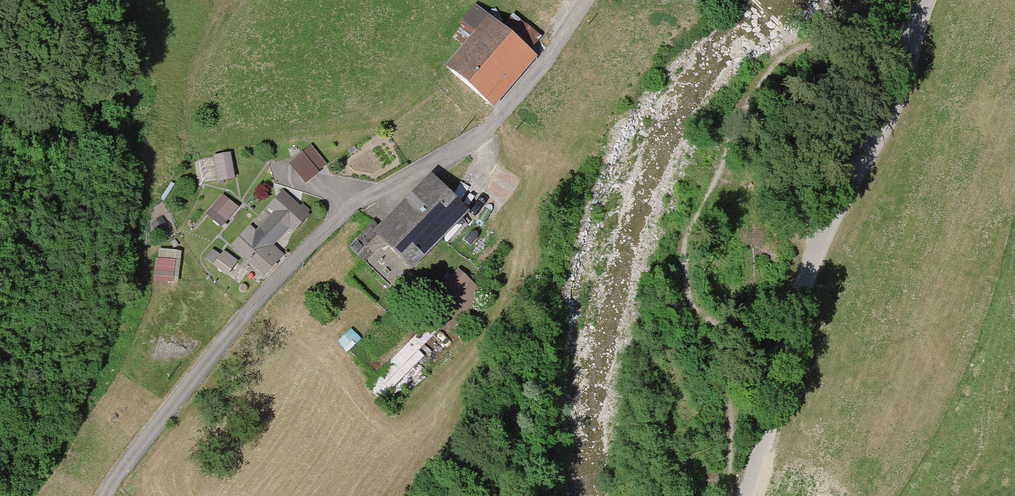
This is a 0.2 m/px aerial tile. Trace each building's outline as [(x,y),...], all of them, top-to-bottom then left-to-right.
[(462,25),(476,36),(451,69),(499,106),(536,57),(474,9),(462,25)] [(215,159),(220,185),(235,182),(230,156),(215,159)] [(318,175),(302,156),(289,167),(306,186),(318,175)] [(475,213),(436,176),(380,235),(419,272),(475,213)] [(207,215),(224,226),(237,206),(220,195),(207,215)] [(281,197),(269,212),(272,216),(257,234),(252,229),(233,251),(268,281),(287,259),(275,249),(292,230),(296,234),(308,220),(281,197)] [(215,267),(231,277),(238,265),(222,255),(215,267)] [(159,276),(178,276),(178,262),(159,261),(159,276)] [(483,298),(455,274),(430,305),(458,328),(483,298)]
